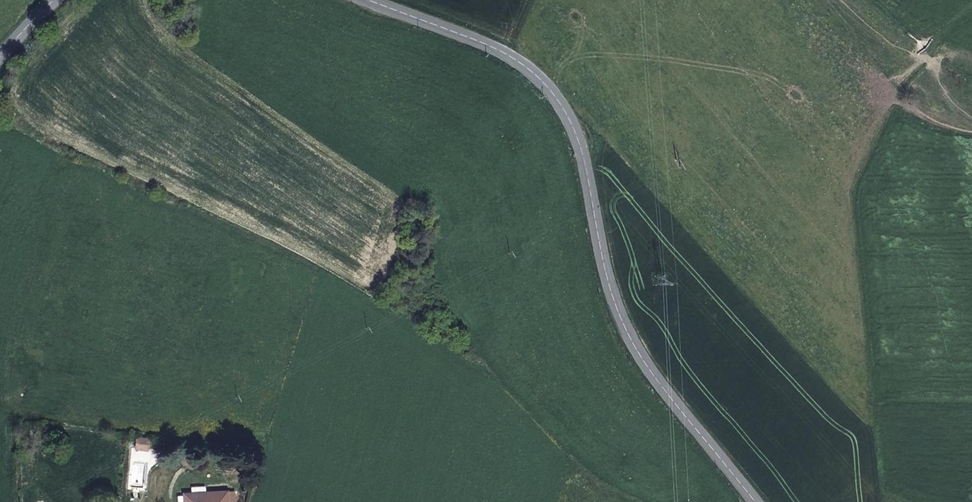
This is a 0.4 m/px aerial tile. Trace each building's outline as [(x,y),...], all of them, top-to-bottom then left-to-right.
[(147,450),(149,439),(137,437),(135,449),(147,450)] [(227,491),(184,494),(184,501),(228,501),(227,491)]
